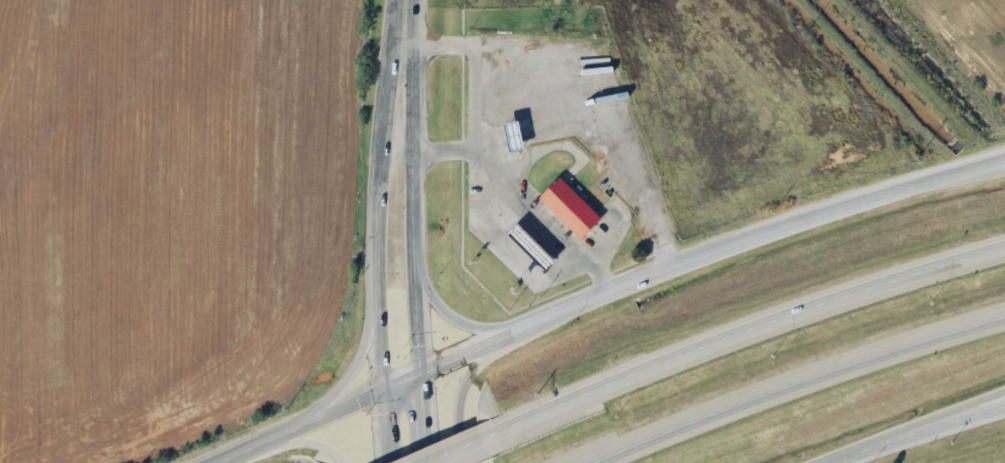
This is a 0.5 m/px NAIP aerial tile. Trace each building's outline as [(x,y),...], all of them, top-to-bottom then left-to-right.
[(541,189),(562,167),(603,208),(582,230),(541,189)] [(513,225),(523,215),(558,250),(548,260),(513,225)]
